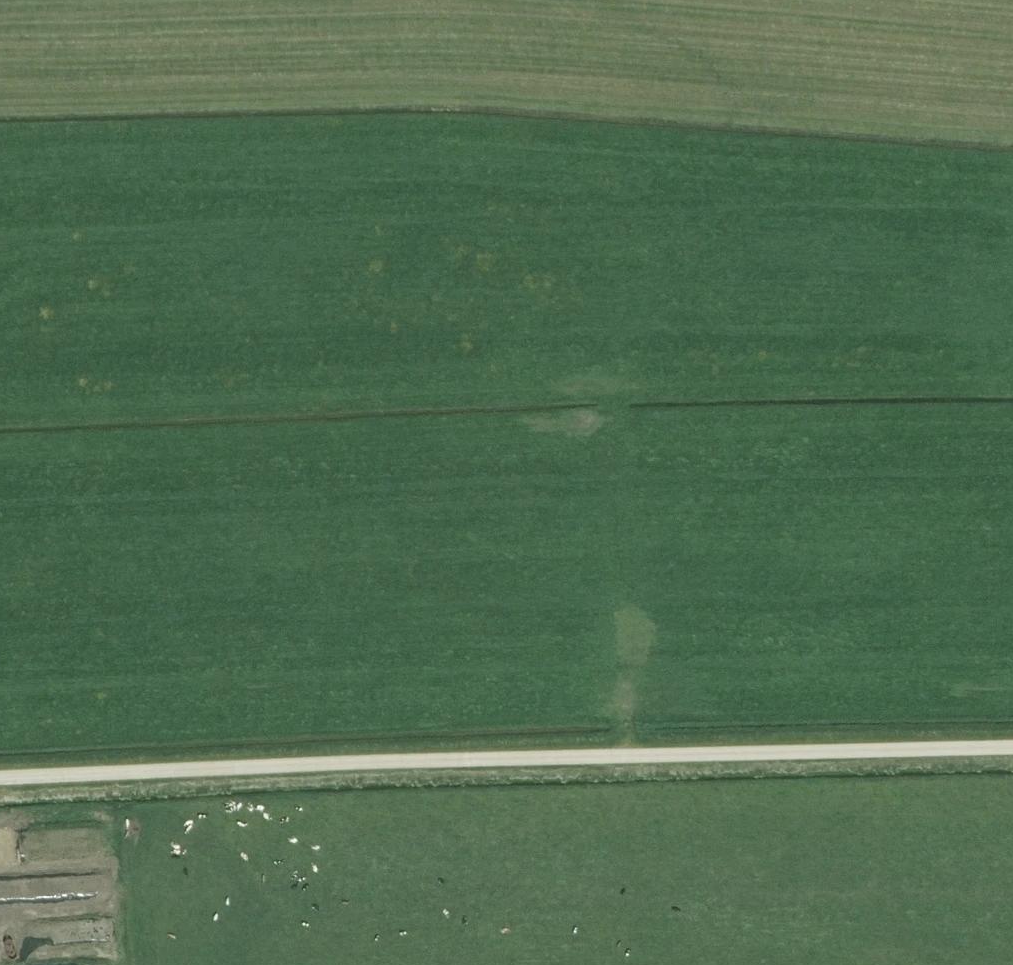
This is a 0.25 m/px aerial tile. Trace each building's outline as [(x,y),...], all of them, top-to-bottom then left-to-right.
[(98,888),(35,885),(34,905),(97,907),(98,888)]
